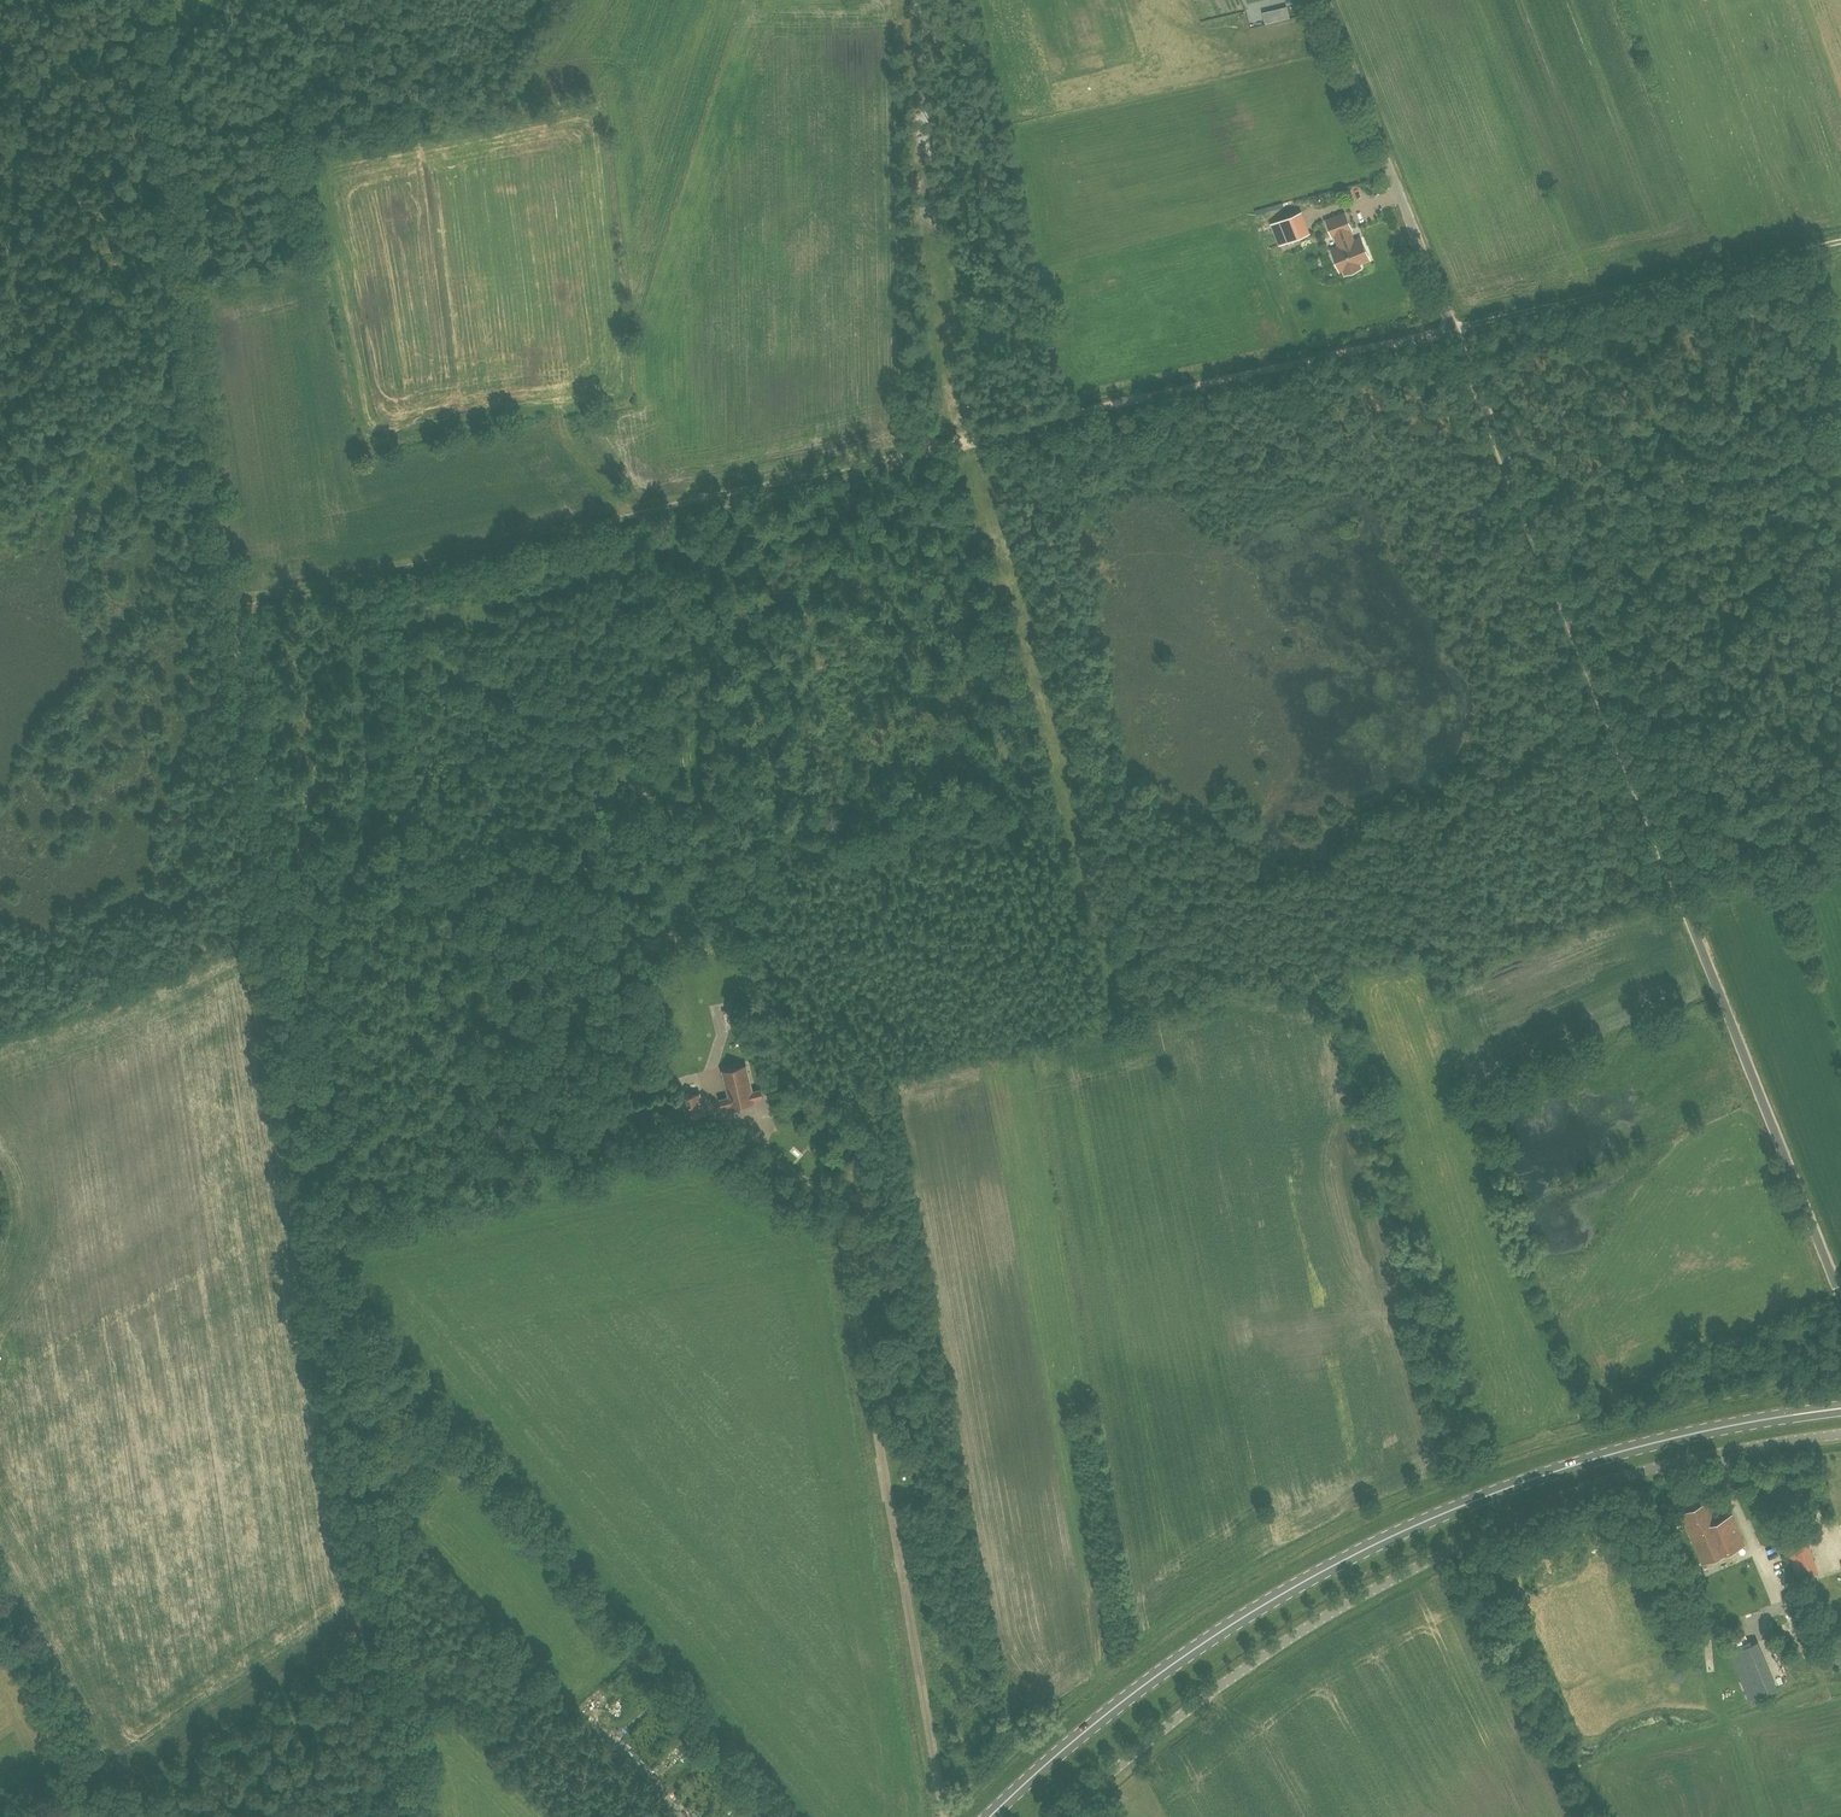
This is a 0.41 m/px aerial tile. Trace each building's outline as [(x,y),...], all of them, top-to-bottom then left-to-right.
[(1287,17),(1284,5),(1259,11),(1262,23),(1287,17)] [(1335,235),(1339,246),(1331,250),(1340,271),(1343,269),(1345,274),(1361,268),(1359,263),(1369,259),(1361,238),(1354,240),(1349,229),(1351,229),(1345,213),(1326,220),(1332,236),(1335,235)] [(1304,234),(1296,214),(1276,222),(1278,227),(1274,228),(1280,244),(1304,234)] [(733,1023),(729,1008),(721,1010),(725,1025),(733,1023)] [(657,1050),(662,1070),(671,1068),(666,1048),(657,1050)] [(722,1070),(729,1097),(720,1099),(722,1106),(731,1104),(732,1107),(755,1102),(754,1098),(763,1096),(762,1089),(752,1091),(745,1064),(722,1070)] [(650,1073),(640,1076),(642,1081),(651,1079),(650,1073)] [(706,1114),(700,1092),(683,1096),(688,1118),(706,1114)] [(1718,1521),(1714,1513),(1709,1501),(1681,1513),(1702,1562),(1744,1544),(1732,1515),(1718,1521)] [(1789,1551),(1792,1560),(1811,1554),(1807,1545),(1789,1551)] [(1774,1689),(1755,1640),(1727,1650),(1745,1699),(1774,1689)]
